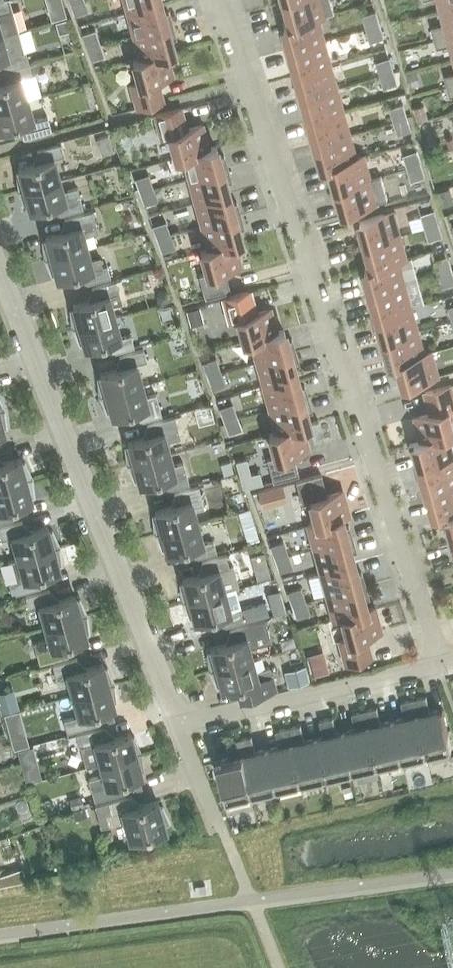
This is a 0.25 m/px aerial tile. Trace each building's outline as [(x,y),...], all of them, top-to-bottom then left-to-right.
[(7,0),(1,0),(0,0),(0,36),(16,31),(7,0)] [(69,2),(74,16),(88,11),(84,0),(76,0),(69,2)] [(127,12),(160,3),(159,0),(124,0),(127,12)] [(283,16),(289,14),(292,25),(317,18),(325,16),(321,0),(291,0),(280,3),(283,16)] [(442,9),(452,6),(452,0),(440,0),(442,9)] [(54,5),(49,13),(51,19),(66,15),(62,2),(54,5)] [(160,3),(127,12),(134,35),(172,25),(169,12),(163,14),(160,3)] [(434,38),(452,32),(452,6),(442,9),(446,23),(431,27),(434,38)] [(362,15),(366,29),(379,25),(375,11),(362,15)] [(285,52),(324,41),(317,18),(292,25),(284,27),(287,38),(282,39),(285,52)] [(67,19),(56,22),(59,34),(71,31),(67,19)] [(172,25),(134,35),(140,59),(165,52),(173,50),(170,39),(176,37),(172,25)] [(379,25),(366,29),(370,42),(383,38),(379,25)] [(86,48),(99,43),(95,30),(81,35),(86,48)] [(1,59),(4,70),(29,63),(25,52),(22,53),(16,31),(0,36),(0,59),(1,59)] [(452,48),(452,32),(434,38),(437,48),(452,44),(452,48)] [(324,41),(285,52),(289,65),(294,63),(297,74),(330,64),(324,41)] [(99,43),(86,48),(91,61),(104,56),(99,43)] [(137,107),(162,100),(156,79),(172,75),(165,52),(140,59),(132,61),(138,83),(131,85),(137,107)] [(379,75),(393,71),(389,58),(375,62),(379,75)] [(27,99),(21,78),(32,75),(29,63),(4,70),(7,82),(0,84),(0,107),(27,99)] [(330,64),(297,74),(300,84),(294,86),(298,99),(336,88),(330,64)] [(393,71),(379,75),(383,89),(397,85),(393,71)] [(413,72),(406,74),(410,86),(417,84),(413,72)] [(447,86),(452,85),(452,73),(444,76),(447,86)] [(336,88),(298,99),(301,111),(307,110),(310,120),(343,111),(336,88)] [(19,124),(23,139),(51,131),(47,116),(33,120),(27,99),(0,107),(0,130),(19,124)] [(389,108),(393,122),(407,118),(403,104),(389,108)] [(422,106),(413,108),(417,121),(426,119),(422,106)] [(183,155),(208,148),(201,125),(186,129),(180,108),(155,115),(161,137),(169,135),(175,158),(183,155)] [(343,111),(310,120),(313,131),(307,132),(311,145),(349,134),(343,111)] [(407,118),(393,122),(397,135),(411,131),(407,118)] [(323,167),(330,165),(356,158),(349,134),(311,145),(314,158),(320,156),(323,167)] [(17,191),(59,180),(54,158),(64,156),(61,144),(36,150),(39,162),(17,168),(18,173),(15,173),(17,191)] [(215,146),(208,148),(183,155),(189,179),(228,168),(224,155),(218,157),(215,146)] [(403,155),(407,168),(420,164),(416,151),(403,155)] [(356,158),(330,165),(333,175),(328,177),(331,190),(370,179),(363,156),(356,158)] [(424,178),(420,164),(407,168),(411,182),(424,178)] [(228,168),(189,179),(195,202),(228,193),(225,182),(231,181),(228,168)] [(135,179),(140,192),(153,187),(148,174),(135,179)] [(376,203),(370,179),(331,190),(334,202),(340,201),(343,212),(376,203)] [(59,180),(17,191),(17,192),(18,192),(24,208),(28,207),(29,211),(51,205),(54,217),(83,209),(77,187),(63,191),(59,180)] [(153,187),(140,192),(144,205),(158,200),(153,187)] [(228,193),(195,202),(202,225),(240,215),(237,202),(231,204),(228,193)] [(420,214),(424,228),(438,223),(434,210),(420,214)] [(44,236),(46,241),(42,242),(44,259),(44,260),(87,248),(84,236),(98,232),(92,211),(64,219),(67,230),(44,236)] [(357,233),(360,246),(399,235),(393,212),(360,221),(363,231),(357,233)] [(240,215),(202,225),(208,249),(233,242),(241,240),(238,229),(244,228),(240,215)] [(152,226),(157,239),(170,235),(165,221),(152,226)] [(438,223),(424,228),(428,241),(442,237),(438,223)] [(170,235),(157,239),(162,253),(175,248),(170,235)] [(373,267),(398,261),(406,259),(399,235),(360,246),(364,258),(370,257),(373,267)] [(233,242),(208,249),(200,251),(206,273),(199,275),(205,297),(230,291),(224,269),(240,265),(233,242)] [(78,273),(82,285),(110,277),(107,265),(93,269),(87,248),(44,260),(45,260),(51,276),(55,275),(56,280),(78,273)] [(434,260),(438,274),(451,270),(447,256),(434,260)] [(100,257),(90,260),(93,269),(102,267),(100,257)] [(404,284),(398,261),(373,267),(365,269),(368,280),(362,282),(366,294),(404,284)] [(438,274),(442,287),(452,284),(452,275),(451,270),(438,274)] [(119,293),(116,281),(91,288),(94,299),(72,305),(73,310),(70,310),(72,328),(114,317),(109,296),(119,293)] [(375,305),(378,316),(411,307),(404,284),(366,294),(369,307),(375,305)] [(160,290),(157,296),(160,304),(171,301),(168,288),(160,290)] [(223,299),(229,321),(237,319),(243,341),(251,339),(276,332),(269,309),(254,313),(248,292),(223,299)] [(199,307),(186,311),(190,326),(203,323),(199,307)] [(375,328),(378,341),(417,331),(411,307),(378,316),(381,327),(375,328)] [(109,354),(134,347),(131,335),(120,338),(114,317),(72,328),(72,329),(79,345),(82,344),(84,348),(106,342),(109,354)] [(276,332),(251,339),(257,362),(296,352),(292,339),(286,341),(283,330),(276,332)] [(390,363),(398,361),(423,354),(417,331),(378,341),(382,354),(388,352),(390,363)] [(99,374),(100,378),(97,379),(99,396),(99,397),(142,385),(136,364),(146,361),(143,349),(119,356),(122,368),(99,374)] [(296,352),(257,362),(263,386),(296,377),(293,366),(299,364),(296,352)] [(423,354),(398,361),(401,372),(395,373),(399,386),(437,375),(431,352),(423,354)] [(202,363),(207,376),(220,371),(215,358),(202,363)] [(220,371),(207,376),(212,389),(225,384),(220,371)] [(296,377),(263,386),(270,409),(308,398),(305,386),(299,387),(296,377)] [(107,413),(110,412),(111,417),(133,411),(137,422),(161,415),(156,394),(145,397),(142,385),(99,397),(100,397),(107,413)] [(422,441),(447,434),(452,432),(452,425),(449,410),(452,408),(452,395),(450,385),(425,392),(431,413),(416,417),(422,441)] [(308,398),(270,409),(276,432),(301,426),(309,423),(306,413),(312,411),(308,398)] [(224,421),(237,417),(232,403),(219,408),(224,421)] [(127,442),(128,447),(125,448),(127,465),(169,454),(166,442),(180,438),(175,417),(146,425),(149,436),(127,442)] [(237,417),(224,421),(229,435),(242,430),(237,417)] [(301,426),(276,432),(268,434),(274,456),(267,459),(273,481),(298,474),(292,453),(307,449),(301,426)] [(421,466),(452,457),(452,455),(447,434),(422,441),(408,444),(412,457),(418,456),(421,466)] [(137,481),(139,485),(161,479),(164,491),(189,484),(183,463),(173,465),(169,454),(127,465),(127,466),(134,482),(137,481)] [(421,491),(452,482),(452,457),(421,466),(424,477),(418,479),(421,491)] [(31,478),(20,458),(0,464),(0,487),(31,478)] [(230,461),(220,464),(223,475),(233,472),(230,461)] [(251,474),(240,477),(243,489),(263,484),(259,472),(251,474)] [(309,501),(315,523),(340,517),(348,514),(342,491),(326,495),(321,474),(295,481),(301,503),(309,501)] [(31,479),(32,479),(31,478),(0,487),(0,522),(12,519),(9,507),(31,501),(31,479)] [(421,491),(425,504),(431,502),(434,513),(452,508),(452,482),(421,491)] [(282,485),(257,491),(257,492),(261,507),(286,501),(282,485)] [(201,498),(198,486),(174,493),(177,505),(154,511),(156,515),(152,516),(154,533),(154,534),(197,522),(194,511),(204,508),(201,498)] [(249,507),(238,511),(243,526),(254,523),(249,507)] [(452,541),(452,516),(448,517),(451,528),(445,530),(448,542),(452,541)] [(340,517),(315,523),(307,525),(314,549),(353,538),(349,526),(343,527),(340,517)] [(0,528),(0,538),(1,540),(11,537),(17,558),(59,547),(59,546),(58,546),(52,531),(48,531),(47,527),(25,533),(22,522),(0,528)] [(192,559),(216,552),(213,540),(203,543),(197,522),(154,534),(155,535),(162,550),(165,549),(166,554),(189,548),(192,559)] [(353,538),(314,549),(320,572),(353,563),(350,553),(356,551),(353,538)] [(270,546),(275,559),(288,554),(283,541),(270,546)] [(17,558),(7,561),(13,582),(8,583),(12,595),(40,588),(37,576),(44,574),(59,570),(58,565),(61,565),(59,548),(59,547),(17,558)] [(256,555),(260,577),(272,574),(268,553),(256,555)] [(288,554),(275,559),(280,573),(293,568),(288,554)] [(183,584),(180,585),(182,602),(224,591),(235,588),(239,587),(233,566),(229,567),(226,555),(201,562),(204,573),(198,575),(182,579),(183,584)] [(353,563),(320,572),(327,596),(365,585),(362,572),(356,574),(353,563)] [(365,585),(327,596),(333,619),(341,617),(366,610),(363,599),(369,598),(365,585)] [(224,591),(182,602),(182,603),(189,619),(193,618),(194,622),(209,618),(216,616),(219,628),(244,621),(241,609),(235,588),(224,591)] [(287,592),(292,605),(305,601),(300,588),(287,592)] [(76,600),(75,595),(52,602),(49,590),(24,597),(28,609),(38,606),(44,627),(86,615),(79,599),(76,600)] [(283,601),(271,604),(274,615),(285,611),(283,601)] [(305,601),(292,605),(297,619),(310,614),(305,601)] [(265,602),(241,609),(244,621),(268,614),(265,602)] [(366,610),(341,617),(347,639),(339,641),(345,663),(370,656),(364,635),(380,631),(374,608),(366,610)] [(86,638),(85,634),(88,633),(86,616),(87,616),(86,615),(44,627),(47,639),(33,643),(39,664),(67,656),(64,645),(86,638)] [(271,642),(265,620),(229,630),(232,642),(209,648),(211,652),(207,653),(210,670),(209,670),(209,671),(252,659),(249,648),(271,642)] [(114,683),(107,667),(103,668),(102,664),(80,670),(77,659),(52,665),(58,687),(68,684),(72,695),(114,684),(114,683)] [(217,687),(220,686),(221,691),(236,687),(239,698),(247,696),(275,689),(269,667),(255,671),(252,659),(209,671),(210,672),(210,671),(217,687)] [(324,662),(309,666),(312,677),(327,673),(324,662)] [(286,673),(290,687),(309,682),(305,667),(286,673)] [(116,702),(114,685),(114,684),(72,695),(78,717),(63,721),(67,732),(95,725),(92,713),(114,707),(113,703),(116,702)] [(0,692),(0,708),(1,712),(15,708),(10,689),(0,692)] [(426,696),(413,699),(426,754),(451,748),(442,709),(430,712),(426,696)] [(404,717),(392,720),(401,760),(426,754),(413,699),(401,702),(404,717)] [(377,707),(363,710),(376,765),(401,760),(392,720),(380,723),(377,707)] [(4,714),(13,749),(29,745),(19,710),(4,714)] [(355,729),(342,732),(351,771),(376,765),(363,710),(352,713),(355,729)] [(323,736),(317,737),(326,777),(351,771),(342,732),(336,733),(333,718),(319,720),(323,736)] [(300,725),(289,728),(301,782),(326,777),(317,737),(304,741),(300,725)] [(141,752),(134,736),(131,737),(130,733),(107,739),(104,727),(76,735),(79,747),(83,746),(86,755),(96,752),(99,764),(142,752),(141,752)] [(279,746),(267,749),(276,788),(301,782),(289,728),(275,731),(279,746)] [(251,736),(239,739),(252,794),(276,788),(267,749),(255,752),(251,736)] [(226,800),(252,794),(239,739),(226,742),(230,758),(217,760),(226,800)] [(17,750),(19,759),(34,755),(31,746),(17,750)] [(119,782),(142,776),(140,771),(144,770),(141,753),(142,753),(142,752),(99,764),(102,776),(88,780),(94,801),(122,793),(119,782)] [(351,786),(343,788),(346,797),(354,795),(351,786)] [(82,796),(69,799),(71,810),(84,807),(82,796)] [(169,822),(162,806),(159,807),(157,801),(135,807),(132,796),(95,806),(101,827),(124,821),(129,840),(133,839),(134,844),(150,840),(149,835),(165,831),(165,826),(169,822)] [(84,807),(71,810),(74,821),(87,818),(84,807)] [(22,881),(18,869),(0,876),(0,886),(22,881)]
